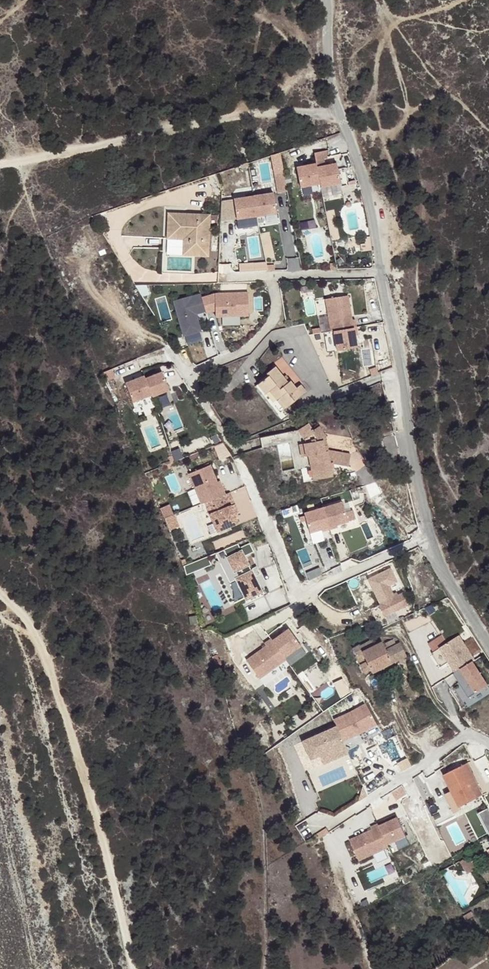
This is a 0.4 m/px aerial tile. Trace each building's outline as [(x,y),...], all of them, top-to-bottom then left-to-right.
[(323,161),(323,155),(313,155),(313,164),(295,165),(296,184),(314,183),(314,187),(332,186),(331,166),(321,167),(321,164),(320,164),(320,161),(323,161)] [(241,197),(230,198),(232,218),(272,213),(269,193),(257,194),(257,192),(241,194),(241,197)] [(230,198),(221,199),(220,220),(232,218),(230,198)] [(172,231),(173,210),(169,210),(167,235),(183,237),(182,252),(208,254),(208,249),(188,248),(188,231),(172,231)] [(210,213),(173,210),(172,231),(188,231),(188,248),(208,249),(210,213)] [(181,304),(166,313),(185,345),(200,335),(191,320),(200,315),(201,317),(209,312),(209,318),(244,318),(244,295),(209,295),(193,305),(192,303),(184,308),(181,304)] [(339,295),(318,303),(330,333),(333,332),(341,351),(359,343),(354,332),(357,331),(351,316),(349,317),(339,295)] [(271,412),(299,392),(292,383),(288,387),(283,380),(280,382),(268,365),(258,372),(260,375),(247,385),(264,408),(267,407),(271,412)] [(142,372),(124,380),(131,399),(149,391),(150,392),(168,384),(161,366),(143,373),(142,372)] [(330,467),(349,469),(351,456),(329,453),(326,444),(328,443),(321,430),(315,433),(310,426),(298,431),(260,438),(262,450),(303,442),(305,445),(301,446),(304,460),(309,460),(315,484),(333,482),(330,467)] [(209,465),(188,474),(199,504),(203,502),(215,532),(235,524),(232,515),(228,506),(232,505),(228,493),(223,494),(220,487),(218,489),(209,465)] [(174,472),(164,477),(172,496),(182,491),(174,472)] [(167,504),(158,508),(168,530),(176,526),(167,504)] [(341,508),(301,516),(306,536),(317,533),(318,536),(334,532),(333,530),(352,526),(349,514),(342,515),(341,508)] [(227,553),(228,556),(234,569),(231,570),(228,572),(244,604),(262,596),(247,563),(244,556),(253,551),(249,542),(239,546),(227,553)] [(234,569),(228,556),(224,559),(231,570),(234,569)] [(384,615),(409,604),(403,590),(396,593),(398,596),(395,597),(388,583),(373,591),(379,602),(369,607),(376,621),(380,621),(385,618),(384,615)] [(372,669),(406,654),(400,642),(387,648),(384,641),(382,641),(377,643),(375,638),(362,643),(361,641),(353,645),(364,670),(371,668),(372,669)] [(246,661),(259,679),(286,660),(271,639),(264,644),(266,646),(246,661)] [(453,671),(459,682),(453,686),(467,709),(488,696),(488,677),(477,657),(453,671)] [(378,670),(372,673),(376,682),(382,680),(378,670)] [(336,726),(303,741),(312,761),(320,757),(346,746),(345,745),(362,737),(379,728),(367,708),(354,716),(335,724),(336,726)] [(346,746),(320,757),(325,767),(350,755),(346,746)] [(466,761),(460,765),(468,780),(466,782),(474,798),(484,792),(466,761)] [(468,780),(460,765),(439,776),(448,794),(443,797),(450,811),(461,806),(474,798),(466,782),(468,780)] [(395,815),(370,827),(371,830),(349,839),(359,861),(389,847),(388,845),(406,837),(397,817),(397,818),(395,815)] [(469,860),(460,864),(468,877),(477,872),(469,860)]
